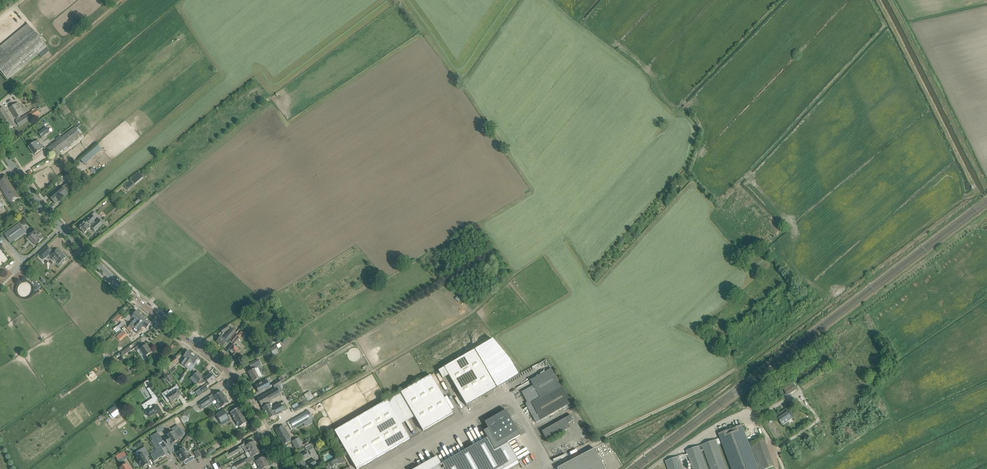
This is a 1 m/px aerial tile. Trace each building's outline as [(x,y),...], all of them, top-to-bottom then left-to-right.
[(7,80),(39,54),(42,58),(50,51),(47,47),(39,38),(41,37),(38,34),(37,35),(28,24),(0,47),(0,71),(7,80)] [(9,108),(16,119),(25,113),(18,102),(9,108)] [(8,130),(14,126),(3,107),(0,109),(0,118),(8,130)] [(37,108),(35,109),(16,122),(19,127),(38,115),(40,113),(37,108)] [(38,133),(41,137),(49,131),(46,127),(38,133)] [(47,148),(53,156),(81,135),(75,127),(47,148)] [(37,140),(28,147),(34,155),(43,148),(37,140)] [(94,148),(81,160),(84,164),(98,152),(94,148)] [(70,183),(76,190),(90,178),(85,171),(70,183)] [(0,180),(0,188),(10,203),(20,197),(5,175),(3,176),(4,178),(0,180)] [(135,185),(130,179),(123,185),(128,191),(130,189),(135,185)] [(50,197),(56,204),(68,194),(62,187),(50,197)] [(81,230),(84,233),(91,227),(95,231),(104,223),(100,219),(95,223),(93,221),(96,218),(93,215),(79,228),(81,230)] [(26,232),(19,223),(4,234),(10,243),(26,232)] [(44,238),(42,236),(35,229),(29,235),(38,244),(44,238)] [(38,254),(41,257),(43,260),(46,257),(50,254),(51,255),(53,258),(53,259),(55,262),(56,261),(59,264),(61,262),(62,263),(65,260),(64,259),(66,257),(62,253),(57,249),(54,253),(52,251),(53,251),(48,246),(38,254)] [(43,288),(35,278),(32,281),(37,288),(36,290),(38,292),(43,288)] [(129,326),(127,329),(131,332),(133,330),(136,326),(139,322),(144,317),(137,311),(132,316),(135,319),(132,322),(129,326)] [(118,313),(112,320),(114,323),(117,320),(118,321),(122,317),(118,313)] [(136,326),(133,330),(136,333),(137,333),(140,329),(141,330),(144,326),(146,328),(151,322),(144,317),(139,322),(136,326)] [(227,341),(236,331),(232,328),(223,339),(221,336),(217,341),(223,347),(227,342),(227,341)] [(124,331),(117,336),(120,341),(127,335),(124,331)] [(230,340),(234,344),(240,337),(235,333),(230,340)] [(109,343),(113,347),(119,342),(115,338),(109,343)] [(459,359),(444,367),(448,375),(452,382),(458,391),(466,406),(481,397),(496,388),(506,382),(518,375),(516,370),(511,362),(500,349),(492,339),(474,350),(459,359)] [(147,344),(144,346),(142,343),(135,348),(138,352),(141,350),(145,357),(152,352),(147,344)] [(232,354),(235,357),(241,351),(242,349),(238,345),(236,347),(234,344),(229,350),(232,354)] [(278,351),(275,346),(270,349),(273,354),(278,351)] [(121,353),(123,356),(131,350),(129,347),(121,353)] [(182,365),(185,367),(193,354),(188,350),(183,357),(186,359),(182,365)] [(192,363),(194,364),(195,363),(197,364),(200,360),(198,359),(199,358),(193,354),(185,367),(188,369),(192,363)] [(175,357),(166,365),(170,369),(179,361),(175,357)] [(260,363),(258,359),(249,364),(252,370),(248,372),(253,381),(262,376),(258,367),(256,368),(255,366),(260,363)] [(562,385),(551,368),(549,369),(534,378),(530,380),(533,385),(522,391),(529,404),(526,405),(536,423),(540,420),(571,402),(562,385)] [(192,377),(198,382),(203,377),(197,371),(192,377)] [(166,376),(170,382),(174,379),(170,373),(166,376)] [(207,381),(209,384),(215,379),(211,373),(205,378),(203,377),(197,384),(198,384),(201,384),(202,383),(203,383),(205,382),(207,381)] [(400,393),(423,431),(453,413),(431,375),(400,393)] [(255,386),(259,393),(270,387),(267,380),(255,386)] [(787,387),(790,392),(796,388),(793,383),(787,387)] [(167,402),(170,400),(171,403),(179,398),(178,396),(182,394),(178,389),(179,388),(178,388),(177,386),(169,391),(171,394),(167,396),(167,395),(164,397),(167,402)] [(257,399),(261,406),(266,403),(281,395),(277,388),(257,399)] [(218,404),(216,405),(219,409),(221,408),(229,402),(222,391),(214,397),(218,404)] [(154,393),(151,396),(153,398),(147,402),(149,404),(145,407),(144,408),(145,410),(144,411),(146,413),(147,413),(150,417),(157,412),(158,413),(161,411),(155,402),(159,400),(154,393)] [(202,407),(211,400),(209,397),(208,397),(200,403),(199,403),(202,407)] [(387,400),(334,431),(356,468),(357,468),(409,439),(387,400)] [(284,402),(281,404),(280,403),(272,408),(270,403),(262,408),(269,419),(276,415),(284,411),(288,409),(284,402)] [(115,405),(108,410),(111,414),(112,416),(119,411),(115,405)] [(244,425),(248,423),(239,408),(231,413),(239,427),(244,424),(244,425)] [(776,416),(778,419),(782,425),(793,418),(788,412),(786,409),(776,416)] [(216,415),(220,423),(229,418),(224,410),(216,415)] [(487,428),(483,430),(487,437),(494,450),(507,442),(520,435),(518,431),(505,410),(484,422),(487,428)] [(290,421),(287,422),(292,430),(294,429),(310,419),(306,412),(290,421)] [(570,415),(546,429),(542,431),(547,441),(570,427),(568,423),(573,420),(570,415)] [(731,468),(759,468),(749,441),(746,435),(742,424),(718,433),(720,438),(731,468)] [(280,427),(275,429),(284,445),(288,442),(291,441),(289,438),(290,437),(286,429),(285,429),(283,425),(280,427)] [(173,444),(179,440),(178,439),(184,435),(180,428),(168,435),(169,436),(165,438),(168,444),(172,442),(173,444)] [(151,441),(157,451),(151,455),(154,461),(158,458),(161,456),(162,456),(165,454),(159,443),(162,441),(157,432),(150,436),(152,440),(151,441)] [(441,463),(444,468),(442,468),(503,468),(518,461),(507,442),(494,450),(487,437),(441,463)] [(687,453),(691,463),(693,468),(707,468),(705,463),(701,451),(704,450),(709,463),(711,468),(726,468),(724,463),(717,444),(720,443),(719,438),(699,446),(686,450),(687,453)] [(759,468),(766,468),(774,466),(763,438),(749,443),(759,468)] [(292,441),(297,449),(302,446),(301,443),(299,444),(297,439),(292,441)] [(243,447),(246,453),(248,452),(256,447),(254,444),(256,444),(254,441),(245,446),(244,444),(241,445),(229,452),(225,454),(227,458),(240,451),(239,450),(243,447)] [(148,465),(147,464),(148,464),(146,461),(147,460),(146,458),(145,458),(149,455),(145,447),(138,451),(141,455),(137,457),(139,461),(138,461),(140,465),(141,464),(142,467),(144,466),(144,467),(148,465)] [(246,463),(254,459),(253,457),(261,452),(259,450),(258,451),(256,447),(248,452),(246,453),(245,453),(248,458),(244,460),(235,465),(235,466),(237,468),(246,463)] [(188,459),(189,462),(195,459),(193,456),(190,458),(184,448),(177,452),(183,462),(184,462),(188,459)] [(594,448),(557,468),(563,465),(565,468),(605,468),(594,448)] [(124,451),(115,456),(119,462),(127,457),(124,451)] [(344,459),(342,456),(332,462),(334,465),(344,459)] [(261,468),(262,468),(268,466),(263,457),(256,461),(261,468)] [(668,468),(682,468),(680,461),(679,459),(678,457),(665,461),(665,462),(665,463),(666,463),(668,467),(668,468)] [(442,468),(440,465),(441,464),(438,458),(418,468),(442,468)] [(317,463),(314,459),(305,464),(303,460),(296,464),(299,468),(307,468),(308,468),(317,463)] [(221,466),(218,461),(211,465),(214,468),(217,468),(221,466)]
